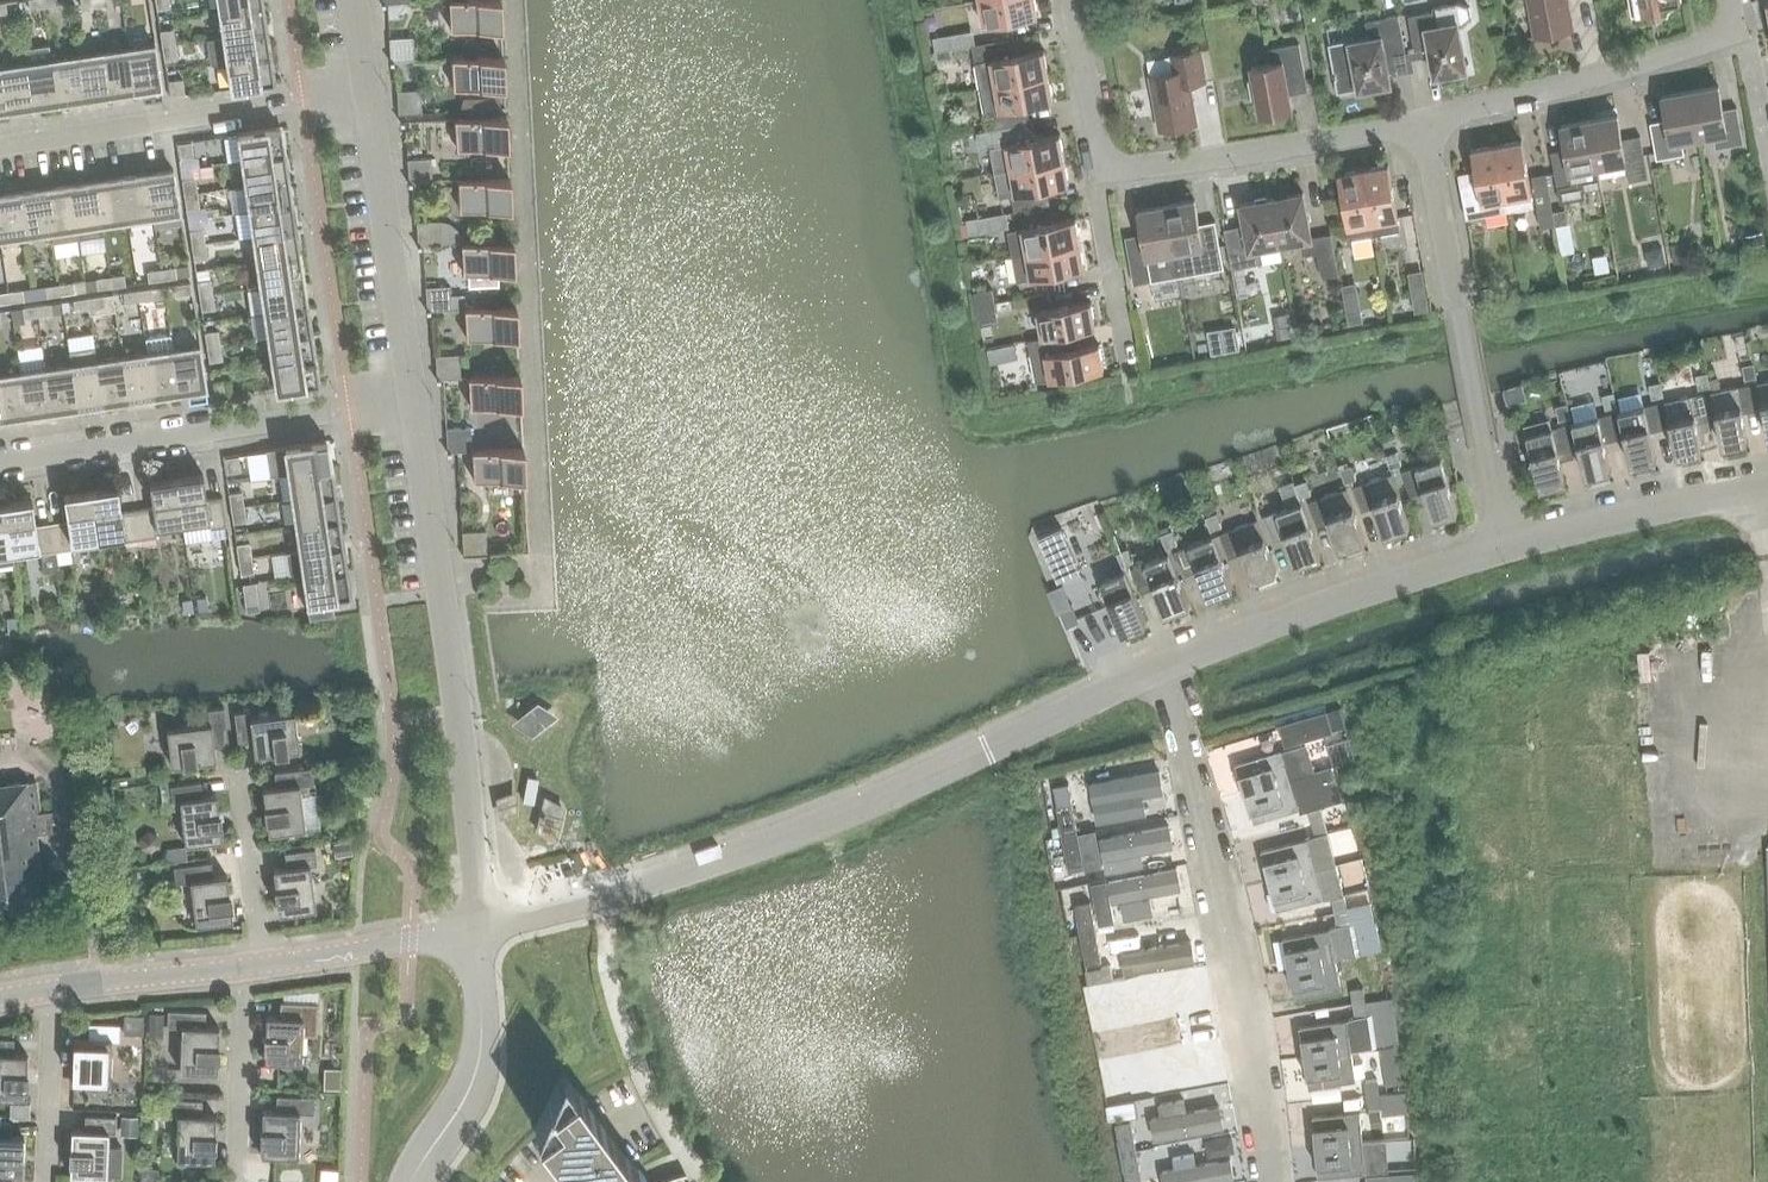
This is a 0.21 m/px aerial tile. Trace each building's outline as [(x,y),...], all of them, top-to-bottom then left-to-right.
[(42,0),(28,0),(29,9),(43,7),(42,0)] [(81,9),(95,7),(94,0),(80,0),(81,9)] [(156,9),(168,7),(167,0),(154,0),(156,9)] [(261,5),(260,0),(217,0),(219,11),(261,5)] [(501,27),(499,0),(450,0),(448,0),(449,29),(501,27)] [(1034,0),(980,0),(979,0),(983,25),(1037,16),(1034,0)] [(1571,30),(1566,0),(1529,0),(1535,36),(1571,30)] [(1632,14),(1654,10),(1654,13),(1661,12),(1659,5),(1680,1),(1680,0),(1630,0),(1632,14)] [(1431,7),(1432,11),(1407,15),(1414,51),(1428,48),(1434,76),(1466,70),(1458,27),(1462,26),(1471,18),(1468,6),(1457,2),(1431,7)] [(222,36),(265,30),(261,5),(219,11),(222,36)] [(1350,46),(1346,51),(1332,54),(1338,90),(1357,87),(1358,90),(1390,84),(1385,56),(1405,52),(1398,15),(1366,20),(1369,37),(1349,41),(1350,46)] [(161,45),(174,43),(172,29),(159,31),(161,45)] [(226,62),(269,56),(265,30),(222,36),(207,39),(210,64),(226,62)] [(935,52),(963,46),(961,33),(932,38),(935,52)] [(388,38),(389,61),(389,63),(393,62),(413,60),(412,37),(388,38)] [(974,60),(1011,53),(1009,39),(972,46),(974,60)] [(161,45),(163,60),(176,58),(174,43),(161,45)] [(1252,78),(1247,79),(1251,98),(1256,97),(1259,114),(1291,108),(1286,82),(1305,78),(1298,43),(1268,48),(1271,63),(1250,66),(1252,78)] [(154,44),(127,48),(134,91),(141,90),(143,101),(162,99),(154,44)] [(127,48),(102,52),(108,95),(134,91),(127,48)] [(979,87),(1048,75),(1043,49),(975,62),(979,87)] [(1174,71),(1149,76),(1159,129),(1196,123),(1189,83),(1205,80),(1199,50),(1171,55),(1174,71)] [(102,52),(76,56),(83,98),(108,95),(102,52)] [(76,56),(51,60),(57,102),(83,98),(76,56)] [(230,88),(273,82),(269,56),(226,62),(230,88)] [(452,88),(504,85),(502,56),(451,59),(452,88)] [(51,60),(25,64),(32,106),(57,102),(51,60)] [(0,67),(0,69),(6,110),(32,106),(25,64),(0,67)] [(994,111),(997,128),(1026,122),(1023,105),(1053,100),(1048,75),(979,87),(984,113),(994,111)] [(181,79),(168,81),(170,96),(183,94),(181,79)] [(1717,85),(1689,90),(1698,138),(1713,135),(1715,148),(1742,143),(1736,107),(1722,109),(1717,85)] [(396,91),(397,114),(421,113),(420,90),(396,91)] [(1681,141),(1698,138),(1689,90),(1661,96),(1665,120),(1649,123),(1656,159),(1683,154),(1681,141)] [(495,95),(482,97),(466,104),(461,103),(459,111),(486,110),(499,106),(495,95)] [(1617,115),(1588,120),(1597,167),(1625,162),(1628,180),(1647,177),(1640,135),(1621,139),(1617,115)] [(456,148),(507,145),(505,116),(454,119),(456,148)] [(1597,167),(1588,120),(1560,125),(1564,149),(1550,152),(1559,200),(1584,195),(1583,188),(1600,185),(1597,167)] [(995,172),(1064,159),(1059,134),(1029,139),(1026,122),(997,128),(1000,144),(990,146),(995,172)] [(241,159),(283,153),(279,127),(237,133),(241,159)] [(1521,140),(1496,145),(1508,209),(1533,205),(1521,140)] [(190,141),(177,143),(180,158),(193,156),(190,141)] [(1467,217),(1508,209),(1496,145),(1471,149),(1477,187),(1462,190),(1467,217)] [(287,179),(283,153),(241,159),(245,185),(287,179)] [(430,158),(406,159),(408,182),(407,182),(407,184),(411,184),(411,183),(431,182),(430,158)] [(1039,203),(1036,190),(1068,184),(1064,159),(995,172),(1000,197),(1012,195),(1014,208),(1039,203)] [(1388,164),(1362,169),(1374,232),(1399,227),(1388,164)] [(178,212),(172,169),(146,173),(152,216),(154,226),(178,223),(176,212),(178,212)] [(1337,173),(1347,227),(1348,236),(1374,232),(1362,169),(1337,173)] [(127,220),(152,216),(146,173),(120,177),(127,220)] [(120,177),(95,181),(101,223),(127,220),(120,177)] [(459,209),(510,207),(508,177),(457,180),(459,209)] [(183,194),(196,192),(194,178),(181,179),(183,194)] [(248,210),(291,204),(287,179),(245,185),(248,210)] [(95,181),(69,185),(76,227),(101,223),(95,181)] [(44,189),(50,231),(52,242),(77,239),(76,227),(69,185),(44,189)] [(44,189),(18,192),(24,235),(50,231),(44,189)] [(1550,190),(1537,193),(1540,211),(1554,209),(1550,190)] [(24,235),(18,192),(0,195),(0,238),(24,235)] [(183,194),(186,209),(199,207),(196,192),(183,194)] [(1302,192),(1271,198),(1280,245),(1300,241),(1302,255),(1317,252),(1321,278),(1338,275),(1331,234),(1311,237),(1302,192)] [(1260,248),(1280,245),(1271,198),(1240,204),(1244,229),(1224,233),(1231,268),(1262,262),(1260,248)] [(1194,199),(1165,204),(1178,276),(1206,271),(1205,265),(1222,262),(1214,220),(1198,223),(1194,199)] [(248,210),(252,236),(295,229),(291,204),(248,210)] [(1133,284),(1151,281),(1178,276),(1165,204),(1137,209),(1142,234),(1125,237),(1133,284)] [(1555,211),(1557,224),(1568,222),(1566,209),(1555,211)] [(968,235),(997,230),(994,217),(966,222),(968,235)] [(1075,218),(1008,230),(1013,255),(1079,243),(1075,218)] [(416,247),(420,246),(420,245),(440,244),(439,221),(416,222),(417,245),(416,245),(416,247)] [(191,245),(204,243),(202,228),(189,230),(191,245)] [(256,261),(298,255),(295,229),(252,236),(256,261)] [(1749,233),(1752,246),(1765,244),(1762,230),(1749,233)] [(499,271),(513,270),(512,241),(460,243),(462,273),(479,272),(480,286),(499,285),(499,271)] [(1673,243),(1677,264),(1691,261),(1687,241),(1673,243)] [(191,245),(193,260),(206,258),(204,243),(191,245)] [(1084,268),(1079,243),(1013,255),(1017,281),(1084,268)] [(302,280),(298,255),(256,261),(260,287),(302,280)] [(187,265),(174,267),(175,277),(188,275),(187,265)] [(161,279),(175,277),(174,267),(160,269),(161,279)] [(161,279),(160,269),(146,271),(147,281),(161,279)] [(1421,270),(1407,273),(1414,313),(1428,311),(1421,270)] [(110,287),(124,285),(123,274),(109,276),(110,287)] [(110,287),(109,276),(95,279),(96,289),(110,287)] [(199,296),(212,294),(209,279),(196,281),(199,296)] [(306,306),(302,280),(260,287),(264,312),(306,306)] [(60,294),(73,292),(72,282),(58,284),(60,294)] [(189,283),(173,285),(175,295),(190,293),(189,283)] [(60,294),(58,284),(44,286),(46,296),(60,294)] [(972,286),(976,306),(994,303),(992,289),(985,290),(984,284),(972,286)] [(425,312),(429,311),(429,310),(449,309),(448,286),(425,287),(425,310),(425,312)] [(1356,287),(1342,290),(1348,324),(1362,322),(1356,287)] [(152,299),(151,288),(137,290),(138,301),(152,299)] [(9,302),(23,300),(21,290),(7,292),(9,302)] [(138,301),(137,290),(123,292),(125,303),(138,301)] [(7,292),(0,293),(0,303),(9,302),(7,292)] [(86,298),(88,308),(89,315),(115,310),(112,294),(86,298)] [(199,296),(201,310),(214,308),(212,294),(199,296)] [(86,298),(72,300),(74,310),(88,308),(86,298)] [(1090,301),(1036,311),(1041,337),(1095,327),(1090,301)] [(51,314),(49,303),(35,305),(37,316),(51,314)] [(997,320),(994,303),(976,306),(978,323),(997,320)] [(37,316),(35,305),(21,308),(23,318),(37,316)] [(310,331),(306,306),(264,312),(267,338),(310,331)] [(465,338),(516,335),(515,306),(464,309),(465,338)] [(1222,328),(1226,353),(1240,350),(1235,326),(1222,328)] [(206,347),(219,345),(217,330),(204,332),(206,347)] [(271,363),(314,357),(310,331),(267,338),(271,363)] [(1035,382),(1049,379),(1103,369),(1098,343),(1044,353),(1041,337),(1027,340),(1035,382)] [(45,344),(24,346),(25,365),(46,364),(45,344)] [(206,347),(208,361),(221,359),(219,345),(206,347)] [(198,346),(172,350),(178,392),(186,391),(188,403),(206,400),(198,346)] [(102,404),(95,361),(93,347),(69,351),(71,365),(70,365),(76,407),(102,404)] [(997,362),(994,348),(987,350),(990,364),(997,362)] [(172,350),(146,354),(153,396),(178,392),(172,350)] [(127,400),(153,396),(146,354),(121,357),(127,400)] [(435,380),(439,380),(439,379),(460,378),(458,354),(435,355),(435,380)] [(127,400),(121,357),(95,361),(102,404),(127,400)] [(275,390),(318,383),(314,357),(271,363),(275,390)] [(1753,362),(1742,365),(1744,379),(1756,376),(1753,362)] [(51,411),(76,407),(70,365),(44,369),(51,411)] [(44,369),(19,373),(25,415),(51,411),(44,369)] [(1707,372),(1695,374),(1698,389),(1710,386),(1707,372)] [(25,415),(19,373),(0,375),(0,419),(25,415)] [(469,407),(520,404),(519,375),(467,377),(469,407)] [(226,380),(213,382),(215,397),(228,395),(226,380)] [(1757,382),(1767,436),(1767,380),(1757,382)] [(1660,382),(1648,384),(1651,398),(1663,396),(1660,382)] [(1738,386),(1743,412),(1756,409),(1751,384),(1738,386)] [(1736,387),(1710,392),(1721,445),(1747,440),(1736,387)] [(1613,392),(1601,395),(1605,409),(1617,406),(1613,392)] [(1690,395),(1696,420),(1710,417),(1704,392),(1690,395)] [(1689,395),(1664,401),(1675,455),(1701,449),(1689,395)] [(1644,405),(1650,430),(1664,427),(1658,402),(1644,405)] [(1566,403),(1555,406),(1558,420),(1570,417),(1566,403)] [(1643,406),(1617,412),(1630,465),(1656,459),(1643,406)] [(1597,416),(1571,423),(1585,476),(1610,469),(1597,416)] [(1549,419),(1523,426),(1526,434),(1539,487),(1565,481),(1551,428),(1549,419)] [(1552,428),(1559,453),(1571,450),(1564,424),(1552,428)] [(445,429),(446,452),(446,453),(450,453),(450,452),(470,451),(469,427),(445,429)] [(278,475),(330,467),(326,440),(265,449),(269,476),(278,475)] [(472,480),(524,477),(522,448),(471,451),(472,480)] [(1396,450),(1385,454),(1389,468),(1401,464),(1396,450)] [(237,455),(224,457),(226,472),(239,470),(237,455)] [(1440,458),(1415,466),(1431,518),(1457,511),(1440,458)] [(1351,465),(1339,469),(1344,483),(1356,479),(1351,465)] [(291,499),(334,492),(330,467),(278,475),(282,500),(291,498),(291,499)] [(1391,473),(1366,482),(1383,533),(1408,525),(1391,473)] [(201,474),(174,478),(182,526),(207,522),(208,529),(225,526),(221,497),(205,500),(201,474)] [(156,530),(182,526),(174,478),(148,482),(151,508),(136,510),(140,539),(157,536),(156,530)] [(1306,480),(1294,484),(1299,498),(1311,494),(1306,480)] [(1360,510),(1374,506),(1366,482),(1352,486),(1360,510)] [(116,486),(89,490),(96,539),(122,535),(123,541),(140,539),(136,510),(120,512),(116,486)] [(1346,488),(1321,496),(1339,548),(1364,539),(1346,488)] [(66,520),(50,523),(54,551),(72,549),(71,543),(96,539),(89,490),(62,494),(66,520)] [(230,508),(243,506),(241,491),(228,493),(230,508)] [(295,524),(338,518),(334,492),(291,499),(295,524)] [(1287,508),(1276,512),(1276,511),(1262,516),(1272,542),(1285,537),(1295,563),(1320,554),(1297,493),(1284,498),(1287,508)] [(1315,527),(1329,522),(1321,497),(1307,501),(1315,527)] [(37,554),(54,551),(50,523),(34,525),(31,499),(4,503),(11,551),(36,548),(37,554)] [(11,551),(4,503),(0,503),(0,553),(11,551)] [(245,520),(243,506),(230,508),(232,522),(245,520)] [(1216,513),(1205,517),(1210,531),(1221,526),(1216,513)] [(338,518),(295,524),(299,550),(341,543),(338,518)] [(1257,519),(1232,528),(1251,580),(1276,570),(1257,519)] [(1078,571),(1060,529),(1038,538),(1056,580),(1078,571)] [(1171,530),(1160,535),(1166,548),(1177,544),(1171,530)] [(485,531),(461,532),(462,557),(487,556),(485,531)] [(1212,536),(1187,545),(1208,596),(1232,587),(1212,536)] [(238,559),(251,557),(249,542),(236,544),(238,559)] [(303,575),(345,569),(341,543),(299,550),(299,551),(285,553),(289,577),(303,575)] [(1183,576),(1196,571),(1186,546),(1173,551),(1183,576)] [(1127,549),(1116,553),(1122,567),(1133,562),(1127,549)] [(1168,553),(1143,563),(1164,614),(1189,604),(1168,553)] [(253,571),(251,557),(238,559),(240,573),(253,571)] [(1153,588),(1143,563),(1130,568),(1140,593),(1153,588)] [(345,569),(303,575),(309,614),(333,611),(331,598),(349,595),(345,569)] [(1124,571),(1100,582),(1122,632),(1146,621),(1124,571)] [(255,582),(242,584),(244,601),(257,599),(255,582)] [(205,597),(196,599),(197,611),(207,609),(205,597)] [(191,599),(181,601),(183,613),(192,611),(191,599)] [(244,601),(246,612),(259,610),(257,599),(244,601)] [(1074,624),(1077,622),(1079,622),(1073,608),(1071,609),(1068,610),(1060,613),(1066,627),(1074,624)] [(537,704),(518,721),(531,734),(549,717),(537,704)] [(209,723),(166,729),(170,766),(215,760),(213,746),(228,745),(223,707),(207,709),(209,723)] [(1326,711),(1278,725),(1283,741),(1288,739),(1290,745),(1333,732),(1332,730),(1345,726),(1340,709),(1327,713),(1326,711)] [(249,711),(233,713),(237,743),(252,741),(253,755),(298,749),(293,713),(250,718),(249,711)] [(1354,759),(1348,741),(1328,748),(1333,765),(1334,766),(1354,759)] [(1235,763),(1244,793),(1289,779),(1289,778),(1314,770),(1306,743),(1281,751),(1280,750),(1235,763)] [(1314,770),(1289,778),(1289,779),(1298,809),(1343,795),(1334,766),(1333,765),(1314,770)] [(276,787),(262,788),(267,833),(304,829),(299,785),(313,784),(311,768),(273,772),(276,787)] [(1159,770),(1090,783),(1097,820),(1166,807),(1159,770)] [(1298,809),(1289,779),(1244,793),(1253,823),(1298,809)] [(0,785),(0,903),(44,898),(41,879),(46,878),(39,833),(55,831),(52,811),(42,812),(37,781),(0,785)] [(169,782),(159,783),(161,802),(171,801),(169,786),(169,782)] [(200,782),(169,786),(171,801),(172,802),(179,801),(184,844),(221,839),(215,795),(202,796),(200,782)] [(1056,805),(1071,802),(1068,783),(1053,786),(1056,805)] [(501,815),(516,811),(511,796),(496,800),(501,815)] [(546,801),(536,831),(551,835),(561,806),(546,801)] [(1062,836),(1077,833),(1071,802),(1056,805),(1062,836)] [(1311,820),(1324,817),(1321,804),(1308,807),(1311,820)] [(1311,820),(1315,833),(1327,830),(1324,817),(1311,820)] [(1169,823),(1100,835),(1107,873),(1175,860),(1169,823)] [(1101,865),(1094,830),(1077,833),(1083,863),(1084,868),(1101,865)] [(1268,880),(1335,863),(1327,832),(1316,835),(1307,838),(1260,850),(1268,880)] [(1083,863),(1077,833),(1062,836),(1067,866),(1083,863)] [(332,844),(334,857),(349,855),(348,842),(332,844)] [(184,846),(166,848),(167,862),(186,860),(184,846)] [(285,867),(272,869),(278,914),(315,909),(309,866),(316,865),(314,849),(284,852),(285,867)] [(210,862),(173,867),(175,883),(189,881),(194,924),(231,920),(225,875),(212,877),(210,862)] [(1343,895),(1335,863),(1268,880),(1276,910),(1322,898),(1343,895)] [(1177,869),(1108,881),(1115,919),(1184,906),(1177,869)] [(1098,922),(1115,919),(1108,881),(1091,885),(1098,922)] [(1331,897),(1334,911),(1346,909),(1343,895),(1331,897)] [(1080,934),(1095,931),(1090,901),(1074,903),(1080,934)] [(1372,903),(1346,909),(1349,923),(1355,954),(1381,948),(1372,903)] [(1349,923),(1346,909),(1334,911),(1337,925),(1349,923)] [(1187,923),(1118,936),(1125,973),(1194,960),(1187,923)] [(1282,938),(1288,968),(1335,959),(1334,958),(1355,954),(1349,923),(1337,925),(1329,929),(1282,938)] [(1101,961),(1095,931),(1080,934),(1086,964),(1101,961)] [(1341,989),(1335,959),(1288,968),(1294,999),(1341,989)] [(1113,978),(1111,964),(1085,968),(1087,982),(1113,978)] [(1349,990),(1351,1004),(1364,1002),(1362,988),(1349,990)] [(1398,1044),(1391,998),(1364,1002),(1371,1048),(1380,1047),(1398,1044)] [(265,1016),(263,1061),(300,1062),(301,1034),(316,1035),(317,1003),(279,1002),(279,1016),(265,1016)] [(1299,1026),(1303,1057),(1350,1050),(1351,1051),(1371,1048),(1364,1002),(1351,1004),(1353,1018),(1299,1026)] [(167,1010),(166,1026),(180,1027),(179,1070),(216,1072),(218,1027),(204,1026),(205,1011),(167,1010)] [(149,1013),(149,1033),(161,1033),(161,1013),(149,1013)] [(143,1016),(122,1015),(122,1033),(142,1033),(143,1016)] [(74,1037),(72,1082),(109,1083),(111,1040),(118,1040),(118,1024),(88,1023),(87,1038),(74,1037)] [(24,1099),(26,1054),(12,1053),(13,1039),(0,1038),(0,1098),(24,1099)] [(1380,1047),(1386,1085),(1404,1082),(1398,1044),(1380,1047)] [(1355,1080),(1351,1051),(1350,1050),(1303,1057),(1308,1087),(1355,1080)] [(327,1075),(327,1091),(338,1091),(338,1076),(327,1075)] [(1366,1081),(1368,1095),(1379,1094),(1377,1080),(1366,1081)] [(644,1181),(645,1180),(637,1169),(635,1170),(632,1165),(624,1154),(625,1154),(609,1134),(573,1084),(549,1102),(558,1114),(535,1130),(562,1167),(573,1181),(644,1181)] [(1218,1088),(1149,1101),(1156,1138),(1224,1125),(1218,1088)] [(1379,1094),(1368,1095),(1369,1107),(1381,1106),(1382,1114),(1408,1112),(1406,1092),(1379,1094)] [(261,1110),(260,1155),(297,1156),(299,1112),(313,1113),(313,1097),(276,1095),(275,1110),(261,1110)] [(143,1097),(143,1113),(155,1113),(155,1097),(143,1097)] [(177,1115),(177,1132),(164,1131),(163,1158),(213,1160),(214,1115),(201,1115),(201,1100),(164,1098),(163,1115),(177,1115)] [(1110,1121),(1138,1116),(1135,1099),(1107,1105),(1110,1121)] [(8,1103),(8,1117),(29,1117),(29,1103),(8,1103)] [(1359,1111),(1312,1116),(1315,1146),(1362,1142),(1362,1141),(1359,1111)] [(68,1174),(106,1176),(120,1176),(122,1147),(107,1146),(107,1132),(114,1133),(115,1116),(84,1115),(84,1130),(70,1129),(68,1174)] [(121,1117),(121,1130),(137,1130),(137,1117),(121,1117)] [(1121,1153),(1136,1151),(1130,1120),(1115,1123),(1121,1153)] [(21,1181),(23,1137),(9,1136),(10,1122),(0,1121),(0,1181),(21,1181)] [(1362,1142),(1315,1146),(1318,1177),(1365,1173),(1387,1170),(1384,1139),(1362,1141),(1362,1142)] [(1159,1154),(1164,1181),(1212,1181),(1234,1178),(1227,1141),(1159,1154)] [(1136,1151),(1121,1153),(1126,1181),(1136,1181),(1141,1181),(1136,1151)] [(679,1176),(684,1174),(684,1172),(674,1175),(666,1178),(657,1181),(656,1181),(684,1181),(679,1176)] [(1415,1172),(1366,1176),(1367,1181),(1416,1181),(1415,1172)]
